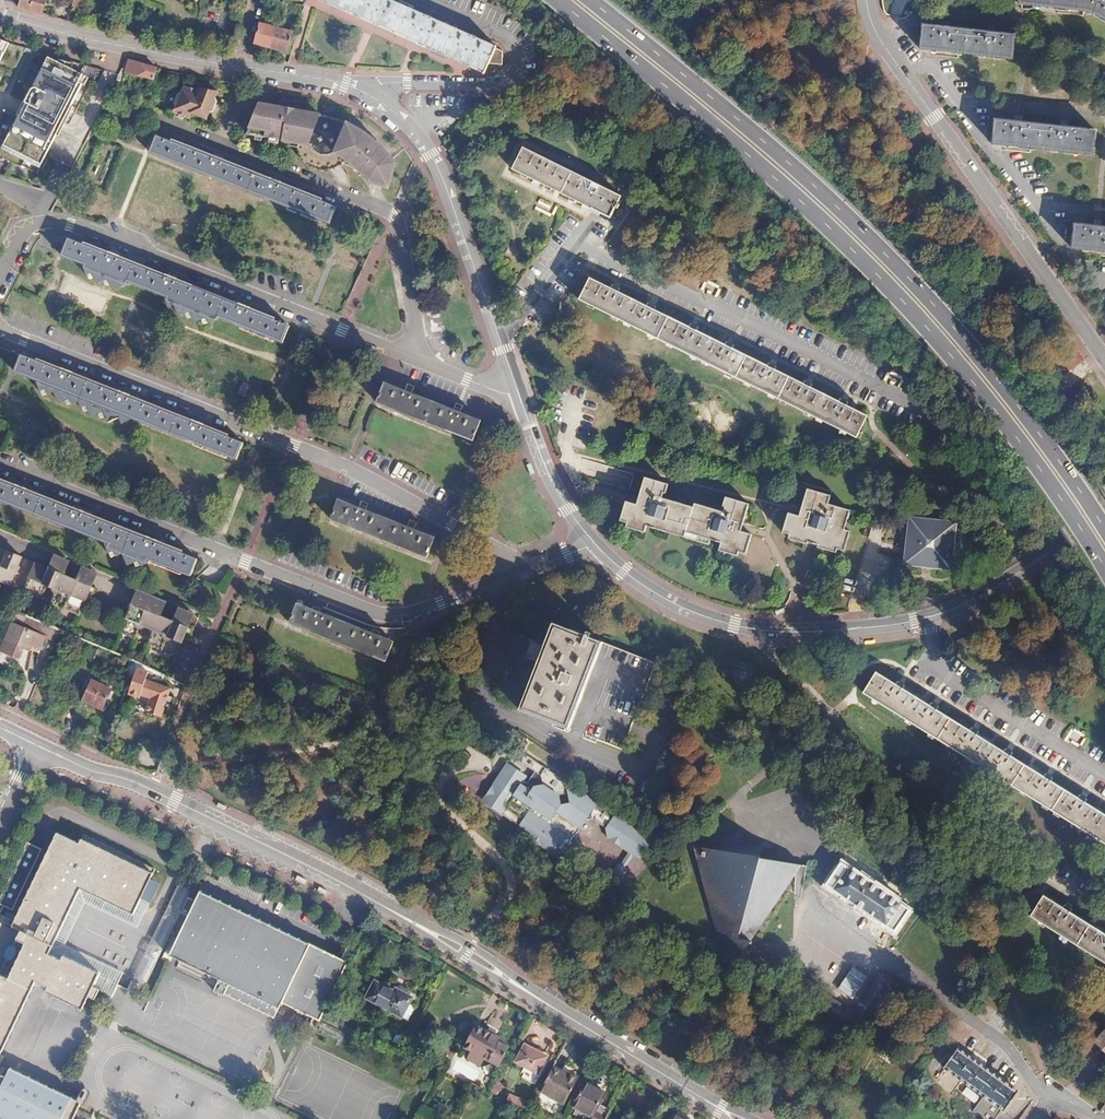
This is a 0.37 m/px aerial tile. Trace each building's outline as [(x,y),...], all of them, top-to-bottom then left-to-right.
[(19,6),(43,13),(47,0),(21,0),(19,6)] [(413,43),(485,74),(488,64),(501,66),(503,51),(496,48),(497,46),(391,0),(313,0),(413,43)] [(1102,21),(1104,23),(1104,0),(1018,0),(1018,5),(1082,14),(1085,14),(1090,15),(1096,17),(1100,20),(1102,21)] [(301,7),(289,4),(287,11),(299,14),(301,7)] [(276,28),(260,23),(255,42),(271,47),(276,28)] [(942,29),(924,27),(920,51),(1011,62),(1015,37),(994,35),(995,33),(989,32),(988,34),(948,30),(948,27),(943,27),(942,29)] [(293,33),(276,28),(271,47),(287,52),(293,33)] [(11,57),(7,55),(11,44),(0,40),(0,79),(11,57)] [(17,46),(11,44),(7,55),(11,57),(17,46)] [(39,175),(43,169),(44,167),(47,159),(49,157),(72,111),(85,85),(81,83),(86,75),(73,69),(77,63),(62,57),(60,62),(49,57),(31,95),(30,95),(34,97),(30,105),(33,106),(31,111),(27,110),(20,116),(20,117),(6,146),(0,144),(0,159),(5,162),(6,160),(23,169),(24,167),(39,175)] [(157,69),(129,61),(118,83),(125,85),(127,74),(154,81),(157,69)] [(224,96),(190,90),(180,116),(197,122),(199,117),(214,123),(223,97),(224,96)] [(20,117),(20,116),(27,110),(31,111),(33,106),(30,105),(34,97),(30,95),(31,95),(29,94),(18,116),(20,117)] [(255,103),(245,135),(296,146),(298,153),(301,158),(304,162),(307,165),(311,168),(317,170),(322,170),(327,171),(331,170),(335,168),(339,166),(344,161),(352,167),(359,174),(368,183),(374,178),(383,181),(387,169),(394,164),(380,149),(373,142),(362,134),(353,128),(343,123),(343,125),(314,118),(315,116),(255,103)] [(72,111),(49,157),(75,170),(98,124),(72,111)] [(1016,123),(995,121),(993,145),(1037,149),(1094,156),(1096,131),(1067,129),(1067,127),(1062,126),(1061,128),(1021,124),(1022,122),(1016,121),(1016,123)] [(488,138),(478,133),(470,148),(480,153),(488,138)] [(158,137),(152,153),(331,225),(338,208),(158,137)] [(524,148),(513,169),(591,208),(596,198),(599,200),(601,196),(598,194),(602,187),(524,148)] [(1075,226),(1072,249),(1104,253),(1104,229),(1101,229),(1101,226),(1095,225),(1095,228),(1075,226)] [(115,289),(131,283),(165,296),(169,306),(174,305),(179,315),(185,313),(190,311),(192,316),(195,321),(201,319),(206,317),(209,321),(218,318),(285,344),(292,328),(153,272),(71,240),(64,257),(86,265),(90,275),(95,273),(97,278),(100,283),(105,280),(111,278),(113,284),(115,289)] [(590,278),(579,299),(856,437),(867,416),(590,278)] [(83,407),(89,405),(91,411),(92,415),(98,413),(103,411),(105,415),(107,420),(117,415),(120,421),(129,417),(239,460),(245,444),(23,356),(16,373),(39,382),(43,392),(49,390),(51,395),(57,393),(61,404),(67,401),(73,399),(75,405),(82,403),(83,407)] [(387,383),(379,402),(473,440),(481,422),(460,413),(461,410),(455,407),(453,411),(412,394),(414,390),(408,388),(406,391),(387,383)] [(638,502),(628,499),(622,518),(628,520),(627,523),(646,529),(648,523),(685,535),(687,529),(711,537),(722,540),(720,548),(738,553),(739,549),(746,551),(751,532),(740,528),(737,527),(735,523),(737,519),(742,520),(748,501),(725,494),(722,502),(725,503),(722,510),(694,501),(693,504),(661,494),(662,489),(666,490),(669,482),(647,475),(641,493),(646,495),(645,500),(640,503),(638,502)] [(103,542),(107,552),(113,550),(115,555),(121,553),(126,564),(132,562),(137,560),(139,565),(146,562),(148,559),(192,577),(199,560),(0,482),(0,502),(103,542)] [(799,515),(788,512),(783,530),(790,532),(789,537),(808,543),(808,541),(819,544),(818,546),(836,551),(838,547),(844,549),(850,531),(844,529),(850,509),(828,502),(830,494),(807,487),(801,506),(807,508),(806,513),(801,516),(799,515)] [(646,495),(641,493),(638,502),(640,503),(645,500),(646,495)] [(340,500),(332,520),(428,557),(436,537),(415,529),(416,526),(410,523),(408,527),(367,511),(369,507),(362,504),(361,508),(340,500)] [(807,508),(801,506),(799,515),(801,516),(806,513),(807,508)] [(951,511),(904,508),(902,552),(949,554),(951,511)] [(12,554),(0,580),(0,584),(12,589),(25,560),(12,554)] [(45,586),(59,592),(53,606),(81,618),(99,576),(84,569),(78,582),(65,577),(71,564),(58,558),(52,572),(39,566),(26,594),(39,600),(45,586)] [(166,603),(139,592),(120,633),(135,640),(141,626),(154,632),(148,646),(175,658),(194,615),(180,609),(174,623),(160,617),(166,603)] [(299,604),(291,624),(387,663),(396,643),(374,634),(375,630),(369,627),(367,631),(327,615),(328,611),(322,609),(320,612),(299,604)] [(27,617),(15,612),(12,619),(24,624),(27,617)] [(527,710),(593,737),(592,740),(602,744),(603,741),(629,752),(642,719),(660,675),(664,664),(598,638),(600,634),(595,632),(593,636),(561,623),(527,710)] [(46,638),(13,624),(2,652),(20,660),(24,649),(26,644),(34,648),(41,651),(46,638)] [(200,637),(195,635),(192,643),(197,645),(200,637)] [(970,637),(958,641),(962,651),(973,646),(970,637)] [(102,653),(96,650),(91,662),(97,665),(102,653)] [(112,659),(104,656),(101,664),(108,667),(112,659)] [(127,663),(120,660),(117,668),(124,671),(127,663)] [(149,674),(138,670),(127,696),(138,701),(139,698),(148,702),(153,685),(146,682),(149,674)] [(183,674),(175,671),(171,678),(180,682),(183,674)] [(863,693),(1104,842),(1104,814),(876,671),(863,693)] [(94,679),(93,682),(112,690),(113,687),(94,679)] [(112,690),(93,682),(85,701),(104,709),(103,711),(106,712),(108,708),(105,706),(108,698),(111,699),(115,691),(112,690)] [(170,692),(153,685),(148,702),(150,703),(146,715),(159,720),(170,692)] [(486,795),(490,805),(519,825),(522,832),(551,851),(558,851),(568,857),(578,843),(576,834),(587,819),(594,818),(607,826),(610,836),(638,855),(644,853),(654,839),(639,829),(632,830),(630,823),(616,813),(612,818),(595,806),(596,804),(592,801),(590,796),(579,789),(575,790),(572,788),(571,783),(529,755),(522,756),(523,762),(542,775),(543,784),(538,785),(526,779),(526,774),(515,767),(505,767),(486,795)] [(56,828),(12,924),(22,929),(17,938),(22,940),(31,944),(15,979),(6,975),(0,972),(0,1040),(5,1043),(34,981),(47,987),(45,992),(84,1010),(90,996),(91,994),(64,982),(74,959),(62,954),(60,959),(47,953),(50,948),(72,899),(67,896),(74,880),(80,883),(78,886),(132,911),(141,892),(148,876),(155,862),(84,829),(79,839),(56,828)] [(0,901),(0,904),(13,910),(28,879),(43,849),(29,842),(0,901)] [(764,845),(695,847),(723,951),(731,939),(748,945),(760,925),(800,864),(760,858),(764,845)] [(841,862),(825,884),(893,932),(909,910),(841,862)] [(158,880),(148,876),(141,892),(151,896),(158,880)] [(80,883),(74,880),(67,896),(72,899),(78,886),(80,883)] [(179,885),(132,980),(138,983),(145,986),(192,891),(179,885)] [(101,972),(95,986),(114,995),(118,985),(125,972),(67,945),(64,944),(85,902),(136,926),(151,896),(141,892),(132,911),(78,886),(72,899),(50,948),(62,954),(74,959),(101,972)] [(238,925),(240,922),(301,951),(304,945),(241,914),(194,892),(189,902),(238,925)] [(1031,915),(1104,961),(1104,933),(1043,895),(1031,915)] [(167,948),(163,959),(217,984),(226,988),(273,1011),(276,1005),(308,1020),(315,1023),(320,1013),(344,963),(304,945),(301,951),(240,922),(238,925),(189,902),(183,915),(180,922),(171,941),(167,948)] [(31,944),(22,940),(15,957),(6,975),(15,979),(31,944)] [(50,948),(47,953),(60,959),(62,954),(50,948)] [(101,972),(74,959),(64,982),(91,994),(95,986),(101,972)] [(819,992),(810,1004),(853,1036),(870,1014),(891,984),(877,974),(856,1004),(848,1014),(819,992)] [(393,992),(373,983),(366,999),(400,1016),(409,998),(394,990),(393,992)] [(226,988),(217,984),(212,996),(220,1000),(226,988)] [(101,989),(95,986),(91,994),(90,996),(97,999),(97,997),(101,989)] [(226,988),(220,1000),(267,1022),(273,1011),(226,988)] [(318,1025),(315,1033),(337,1044),(341,1036),(318,1025)] [(475,1026),(464,1048),(470,1052),(466,1060),(479,1066),(483,1059),(497,1066),(506,1048),(498,1044),(501,1039),(475,1026)] [(1095,1039),(1104,1050),(1104,1029),(1095,1039)] [(397,1036),(390,1033),(387,1038),(394,1042),(397,1036)] [(544,1057),(523,1046),(514,1063),(535,1074),(544,1057)] [(437,1052),(427,1048),(424,1056),(434,1060),(437,1052)] [(956,1048),(942,1068),(1004,1112),(1018,1092),(956,1048)] [(3,1118),(10,1118),(11,1118),(72,1118),(76,1110),(86,1091),(15,1057),(10,1066),(0,1061),(0,1118),(3,1118)] [(557,1088),(544,1081),(534,1099),(532,1104),(556,1117),(570,1091),(559,1086),(557,1088)] [(583,1084),(571,1109),(590,1118),(604,1118),(608,1112),(601,1108),(598,1112),(595,1110),(597,1106),(603,1095),(583,1084)] [(508,1096),(505,1101),(528,1112),(530,1106),(527,1105),(508,1096)] [(993,1106),(980,1098),(972,1111),(985,1118),(993,1106)]
